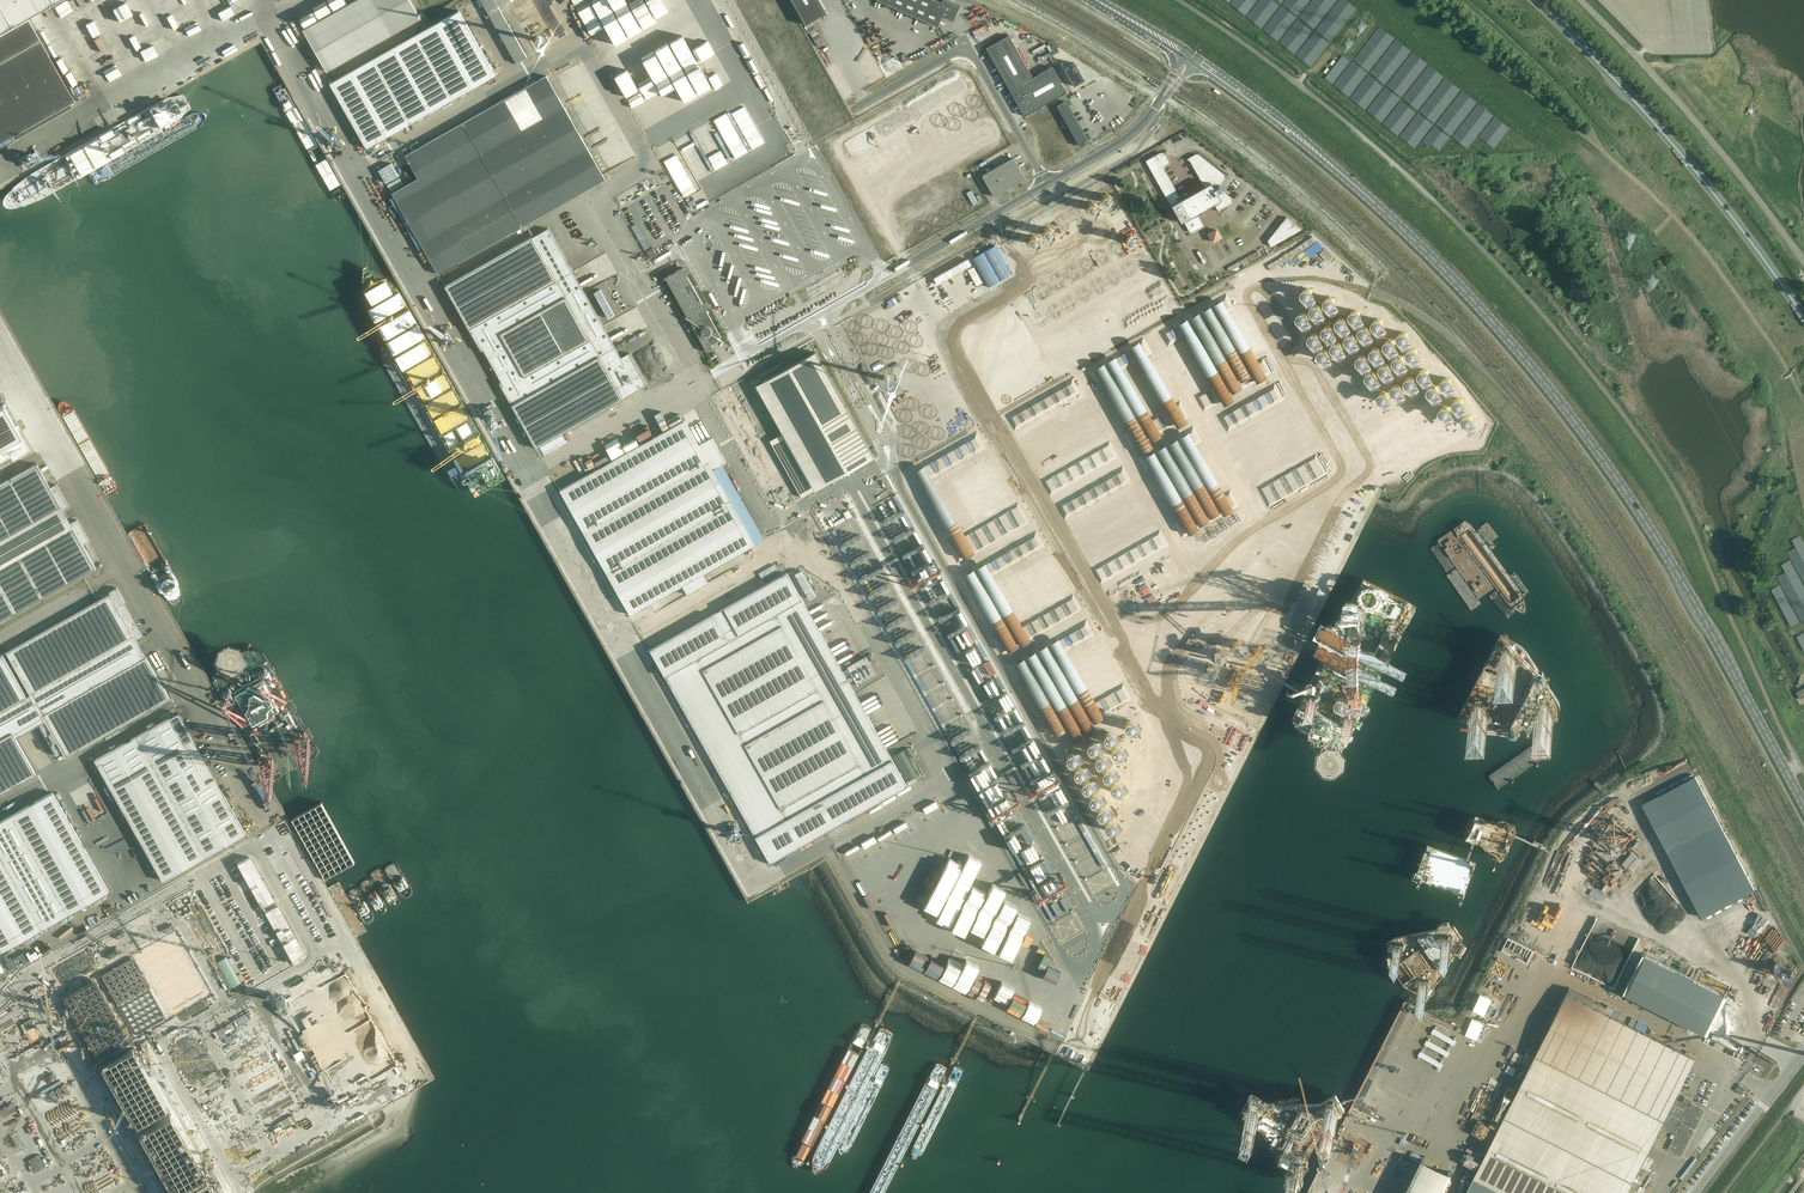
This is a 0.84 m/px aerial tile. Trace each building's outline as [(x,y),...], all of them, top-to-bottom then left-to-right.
[(53,4),(51,0),(0,0),(0,34),(53,4)] [(421,18),(410,0),(356,0),(303,30),(327,71),(421,18)] [(516,63),(527,57),(498,6),(508,0),(481,0),(516,63)] [(805,25),(826,13),(819,0),(791,0),(805,25)] [(887,5),(892,7),(909,14),(914,17),(937,26),(941,15),(952,20),(960,4),(951,0),(942,0),(941,2),(937,0),(877,0),(887,5)] [(295,9),(290,12),(297,25),(302,22),(295,9)] [(459,11),(330,84),(366,148),(495,75),(459,11)] [(64,84),(28,19),(0,34),(0,142),(74,101),(64,84)] [(979,29),(989,24),(988,20),(977,24),(979,29)] [(986,48),(1002,77),(1024,116),(1066,92),(1052,66),(1032,77),(1009,35),(986,48)] [(891,72),(900,67),(894,57),(885,62),(891,72)] [(884,58),(879,60),(884,73),(889,72),(884,58)] [(1074,63),(1068,67),(1064,69),(1073,85),(1084,80),(1074,63)] [(84,78),(90,90),(99,86),(92,74),(84,78)] [(418,178),(392,193),(438,274),(605,179),(551,84),(549,80),(546,75),(405,155),(418,178)] [(1063,103),(1061,104),(1058,106),(1080,146),(1083,144),(1083,143),(1088,140),(1066,101),(1063,103)] [(1219,185),(1224,179),(1224,178),(1224,177),(1224,176),(1224,174),(1223,174),(1199,155),(1198,154),(1197,154),(1195,154),(1194,154),(1188,158),(1204,186),(1181,199),(1162,166),(1169,162),(1165,154),(1164,153),(1163,153),(1161,152),(1160,152),(1159,153),(1145,161),(1177,216),(1180,222),(1181,222),(1183,221),(1188,230),(1189,231),(1190,232),(1192,232),(1193,232),(1194,231),(1204,226),(1204,225),(1203,225),(1197,213),(1214,204),(1217,210),(1217,211),(1230,203),(1231,203),(1232,201),(1232,200),(1232,199),(1231,198),(1230,197),(1223,192),(1219,185)] [(1013,157),(1012,158),(982,175),(994,196),(1025,178),(1013,157)] [(386,183),(398,175),(391,163),(379,170),(386,182),(386,183)] [(391,191),(403,184),(400,178),(387,185),(391,191)] [(1268,240),(1271,246),(1272,246),(1302,229),(1287,217),(1268,240)] [(634,220),(630,223),(644,247),(648,244),(634,220)] [(1107,240),(1109,245),(1121,238),(1115,227),(1110,231),(1104,235),(1107,240)] [(621,357),(602,325),(548,228),(532,237),(445,286),(469,329),(481,351),(484,350),(501,381),(499,383),(512,405),(511,405),(536,448),(623,399),(628,396),(647,385),(629,353),(621,357)] [(1216,229),(1208,234),(1212,241),(1220,237),(1216,229)] [(653,248),(646,251),(650,258),(656,254),(653,248)] [(1258,251),(1240,261),(1243,266),(1261,256),(1258,251)] [(1209,266),(1211,264),(1204,252),(1201,253),(1209,266)] [(1240,261),(1227,268),(1229,271),(1241,264),(1240,261)] [(720,335),(702,304),(687,276),(686,276),(682,269),(684,268),(684,267),(682,268),(680,269),(677,270),(675,271),(675,270),(674,270),(673,270),(672,270),(671,271),(671,272),(671,273),(669,275),(667,276),(665,277),(663,279),(664,279),(666,278),(670,286),(686,316),(686,317),(685,316),(685,317),(688,319),(706,351),(713,347),(711,343),(712,342),(714,340),(716,339),(717,338),(721,340),(716,337),(720,335)] [(608,318),(614,314),(600,289),(594,293),(597,299),(608,318)] [(988,338),(998,334),(998,313),(995,307),(977,315),(988,338)] [(881,337),(868,313),(859,318),(869,336),(873,335),(876,340),(881,337)] [(1018,332),(1013,335),(1019,344),(1023,342),(1018,332)] [(762,381),(789,429),(769,440),(801,497),(873,456),(815,352),(762,381)] [(1021,354),(1007,361),(1008,362),(1007,363),(1012,373),(1014,372),(1015,375),(1021,372),(1018,366),(1025,363),(1021,354)] [(644,361),(638,363),(645,377),(651,374),(644,361)] [(648,381),(662,377),(660,371),(646,376),(648,381)] [(1012,392),(1014,397),(1024,393),(1021,388),(1012,392)] [(1032,408),(1010,418),(1018,434),(1028,429),(1032,439),(1043,434),(1042,432),(1047,429),(1045,425),(1058,419),(1048,398),(1044,400),(1051,416),(1045,419),(1040,409),(1034,412),(1032,408)] [(1065,401),(1056,405),(1060,411),(1068,407),(1065,401)] [(9,423),(0,408),(0,428),(9,423)] [(739,408),(734,410),(741,423),(746,420),(739,408)] [(1078,422),(1084,425),(1089,414),(1082,412),(1078,422)] [(698,444),(689,427),(684,419),(559,490),(630,615),(682,585),(687,595),(708,583),(703,573),(754,544),(712,469),(726,462),(712,437),(698,444)] [(661,420),(648,427),(651,432),(664,425),(661,420)] [(926,437),(921,439),(926,448),(931,445),(926,437)] [(1014,460),(1021,464),(1028,451),(1020,448),(1014,460)] [(602,460),(608,456),(605,451),(599,455),(602,460)] [(1040,477),(1048,457),(1037,452),(1037,454),(1028,451),(1022,465),(1029,468),(1029,470),(1036,473),(1035,475),(1040,477)] [(574,458),(580,472),(595,465),(589,452),(574,458)] [(935,469),(944,491),(952,488),(946,475),(955,471),(959,481),(966,478),(958,459),(935,469)] [(39,469),(37,464),(0,484),(0,622),(95,568),(82,544),(88,540),(77,519),(70,523),(62,508),(68,505),(56,484),(50,487),(39,469)] [(905,498),(916,494),(919,501),(924,499),(921,493),(929,490),(928,486),(936,483),(932,474),(900,486),(905,498)] [(1017,487),(1020,476),(1013,474),(1009,485),(1017,487)] [(1021,478),(1016,488),(1024,491),(1028,481),(1021,478)] [(784,479),(771,483),(774,490),(786,485),(784,479)] [(1024,492),(1031,495),(1033,489),(1026,486),(1024,492)] [(788,495),(772,503),(776,509),(791,502),(788,495)] [(1250,512),(1253,506),(1243,501),(1240,507),(1250,512)] [(1236,514),(1234,521),(1243,524),(1245,518),(1236,514)] [(80,521),(83,527),(90,523),(87,517),(80,521)] [(859,521),(862,530),(869,527),(866,519),(859,521)] [(857,520),(850,521),(852,530),(859,528),(857,520)] [(874,565),(880,563),(875,550),(867,553),(869,557),(863,560),(873,583),(880,580),(874,565)] [(760,577),(776,568),(772,561),(756,571),(760,577)] [(869,585),(858,563),(851,566),(862,589),(869,585)] [(796,573),(795,573),(809,599),(815,595),(801,570),(796,573)] [(907,785),(854,692),(787,572),(649,650),(770,863),(907,785)] [(738,579),(741,586),(755,581),(752,574),(738,579)] [(116,587),(108,592),(110,594),(6,653),(3,655),(3,654),(0,656),(0,793),(35,773),(15,737),(38,724),(55,755),(57,754),(62,751),(65,757),(169,698),(145,656),(136,640),(143,636),(124,602),(125,602),(116,587)] [(894,587),(885,593),(890,602),(899,596),(894,587)] [(878,609),(879,611),(889,606),(888,603),(883,606),(879,598),(871,602),(875,610),(878,609)] [(696,608),(673,618),(677,627),(700,617),(696,608)] [(1302,616),(1308,617),(1310,611),(1303,609),(1302,616)] [(657,630),(644,635),(646,641),(660,635),(657,630)] [(906,659),(917,653),(909,640),(899,646),(906,659)] [(987,642),(974,669),(982,672),(994,646),(987,642)] [(1031,658),(1035,659),(1037,651),(1029,650),(1028,653),(1032,654),(1031,658)] [(999,657),(1006,661),(1009,655),(1002,652),(999,657)] [(876,675),(871,665),(866,656),(847,666),(857,685),(876,675)] [(1017,662),(1010,676),(1022,682),(1029,669),(1017,662)] [(996,682),(1002,666),(995,663),(988,679),(996,682)] [(929,674),(924,677),(932,689),(936,686),(929,674)] [(1001,691),(1014,698),(1021,685),(1008,678),(1001,691)] [(880,707),(884,701),(883,698),(885,696),(883,689),(885,686),(884,684),(887,684),(883,682),(880,687),(880,690),(876,687),(877,685),(876,682),(867,684),(865,688),(866,694),(873,697),(874,701),(877,703),(879,702),(880,707)] [(1796,692),(1800,699),(1803,696),(1803,690),(1803,688),(1796,692)] [(1230,709),(1237,707),(1234,697),(1227,699),(1230,709)] [(245,833),(222,792),(215,780),(214,777),(213,778),(177,713),(169,718),(94,760),(161,880),(245,833)] [(961,757),(974,751),(969,740),(956,747),(961,757)] [(1021,757),(1031,762),(1038,748),(1027,743),(1021,757)] [(1034,762),(1047,768),(1055,751),(1042,745),(1034,762)] [(918,774),(904,748),(891,755),(906,781),(918,774)] [(1075,826),(1099,775),(1086,769),(1062,820),(1075,826)] [(90,778),(68,789),(83,822),(87,820),(88,823),(107,814),(90,778)] [(1057,789),(1046,811),(1060,817),(1071,795),(1057,789)] [(0,821),(0,952),(109,891),(53,791),(0,821)] [(1038,831),(1029,853),(1040,857),(1041,853),(1045,854),(1051,836),(1038,831)] [(1007,852),(1017,858),(1019,855),(1023,857),(1027,849),(1013,842),(1007,852)] [(938,854),(941,859),(954,852),(951,846),(938,854)] [(219,856),(222,861),(228,859),(226,853),(219,856)] [(961,866),(964,861),(951,854),(948,860),(961,866)] [(925,863),(913,868),(916,876),(924,872),(923,869),(927,867),(925,863)] [(268,866),(220,889),(223,896),(272,873),(268,866)] [(991,880),(994,871),(981,866),(978,875),(991,880)] [(996,877),(991,888),(1015,898),(1016,895),(1019,897),(1023,887),(1011,882),(1010,883),(996,877)] [(1687,923),(1696,902),(1689,900),(1688,902),(1684,900),(1677,919),(1687,923)] [(981,906),(994,912),(996,907),(983,901),(981,906)] [(118,910),(113,914),(116,917),(119,920),(123,917),(118,910)] [(96,927),(102,924),(101,921),(88,928),(91,934),(98,930),(96,927)] [(1610,942),(1613,936),(1615,937),(1617,932),(1610,929),(1608,935),(1606,934),(1604,939),(1610,942)] [(908,938),(921,944),(925,935),(911,930),(908,938)] [(140,937),(143,944),(154,939),(151,932),(140,937)] [(893,947),(897,952),(902,948),(898,943),(893,947)] [(965,990),(979,960),(956,949),(941,978),(965,990)] [(913,963),(927,969),(931,958),(918,953),(913,963)] [(1723,994),(1645,955),(1645,954),(1642,953),(1622,992),(1706,1034),(1726,995),(1723,993),(1723,994)] [(105,958),(67,976),(70,983),(108,964),(105,958)] [(1015,985),(1013,978),(1005,981),(1007,988),(1015,985)] [(54,985),(40,992),(43,999),(58,991),(54,985)] [(1566,993),(1535,1054),(1663,1119),(1673,1099),(1694,1058),(1566,993)] [(86,997),(89,1003),(94,1000),(91,994),(86,997)] [(1744,1031),(1751,1034),(1758,1013),(1751,1011),(1744,1031)] [(1415,1017),(1411,1022),(1418,1026),(1421,1020),(1415,1017)] [(1663,1119),(1535,1054),(1504,1116),(1632,1181),(1660,1125),(1663,1119)] [(48,1056),(39,1064),(47,1072),(56,1065),(48,1056)] [(1744,1062),(1753,1065),(1754,1060),(1745,1057),(1744,1062)] [(1706,1103),(1711,1092),(1706,1089),(1709,1084),(1702,1081),(1694,1098),(1706,1103)] [(1740,1094),(1745,1088),(1739,1084),(1735,1090),(1740,1094)] [(1688,1105),(1691,1099),(1685,1096),(1682,1101),(1687,1104),(1686,1105),(1673,1099),(1663,1119),(1660,1125),(1676,1133),(1668,1149),(1681,1156),(1704,1109),(1691,1102),(1689,1106),(1688,1106),(1688,1105)] [(1504,1116),(1473,1177),(1504,1192),(1626,1192),(1632,1181),(1504,1116)] [(14,1134),(19,1142),(23,1140),(18,1132),(14,1134)] [(1404,1192),(1441,1192),(1451,1172),(1422,1158),(1404,1192)] [(1473,1177),(1465,1192),(1504,1192),(1473,1177)]
